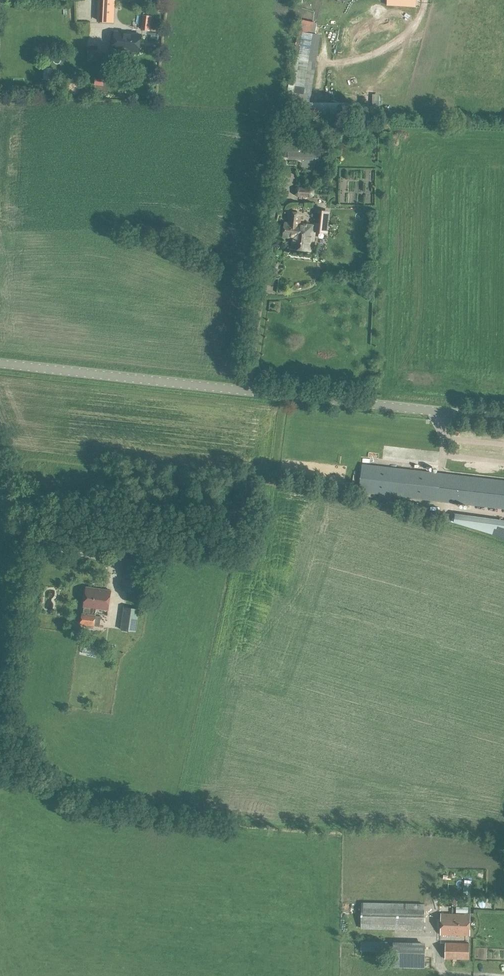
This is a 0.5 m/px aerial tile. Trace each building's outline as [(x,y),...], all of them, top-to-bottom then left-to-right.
[(98,15),(111,16),(111,6),(115,7),(116,0),(98,0),(98,15)] [(141,30),(150,31),(152,16),(142,14),(141,30)] [(311,75),(317,33),(301,31),(296,73),(311,75)] [(44,79),(53,79),(53,68),(44,68),(44,79)] [(302,79),(299,88),(306,90),(309,81),(302,79)] [(289,148),(289,151),(284,151),(284,158),(289,158),(289,160),(309,160),(309,149),(289,148)] [(311,188),(304,187),(299,186),(295,188),(294,195),(298,197),(310,198),(315,196),(315,191),(311,188)] [(317,210),(314,230),(326,232),(329,211),(317,210)] [(283,237),(286,237),(293,238),(292,247),(311,250),(314,225),(299,223),(300,213),(290,212),(289,223),(285,223),(283,237)] [(456,514),(454,522),(503,537),(503,521),(456,514)] [(132,542),(133,529),(124,527),(123,541),(132,542)] [(79,545),(96,548),(97,537),(81,535),(79,545)] [(117,539),(112,538),(109,538),(108,546),(116,547),(117,539)] [(84,606),(83,613),(96,615),(97,608),(108,610),(111,591),(87,587),(84,606)] [(136,632),(139,609),(124,607),(121,630),(136,632)] [(96,615),(83,613),(82,613),(80,624),(95,626),(96,615)] [(424,930),(425,904),(362,902),(361,929),(424,930)] [(441,935),(470,935),(470,914),(441,913),(441,935)] [(365,942),(365,951),(387,952),(387,942),(365,942)] [(469,944),(446,943),(445,960),(469,960),(469,944)] [(386,966),(418,965),(418,951),(386,952),(386,966)]
